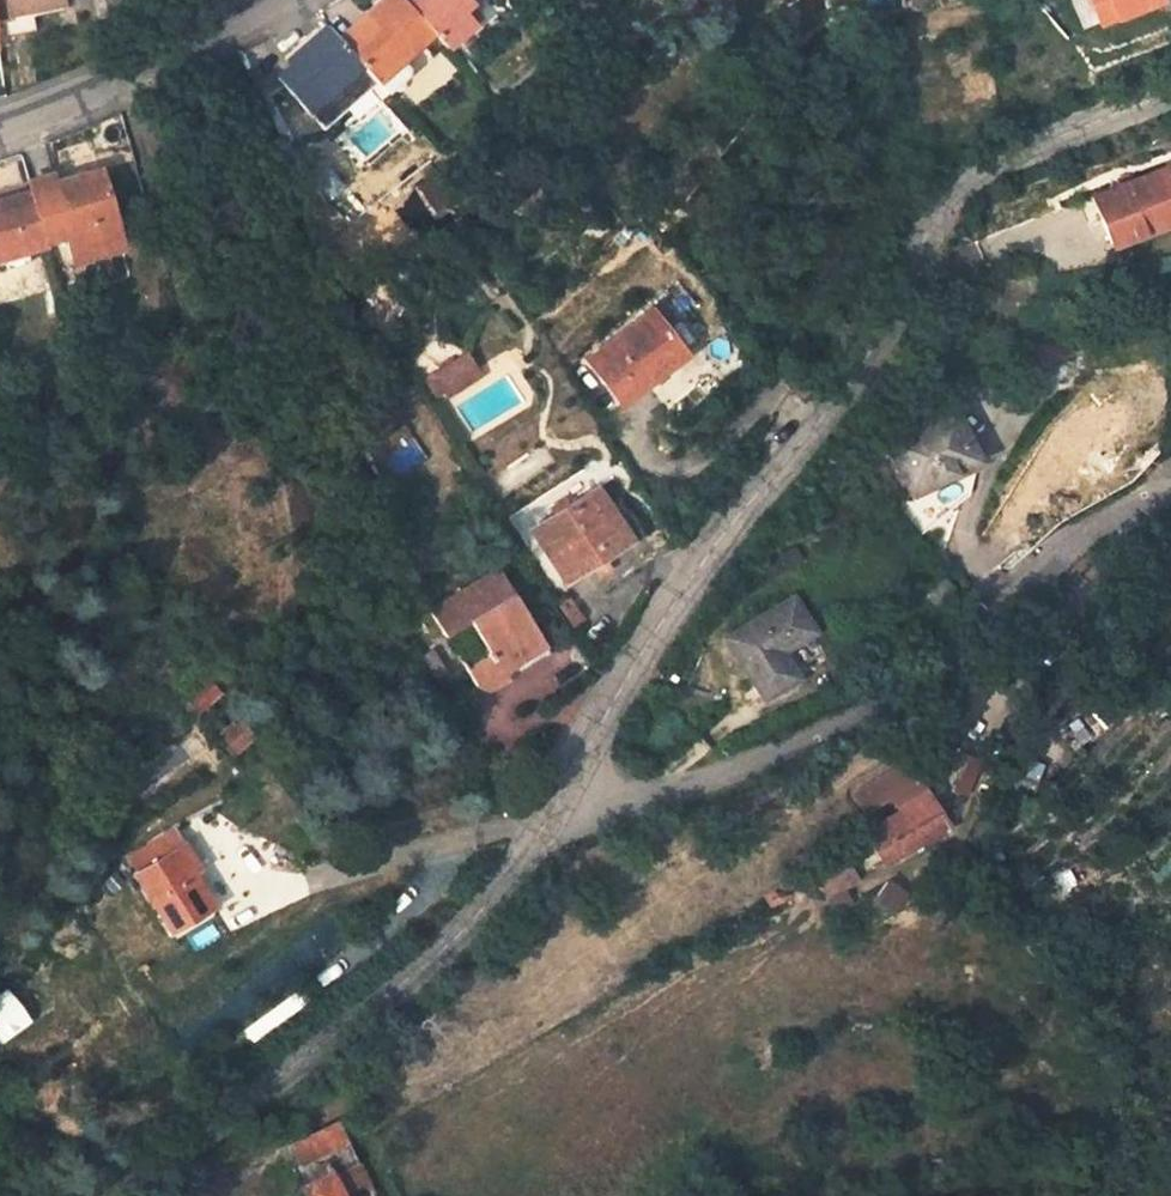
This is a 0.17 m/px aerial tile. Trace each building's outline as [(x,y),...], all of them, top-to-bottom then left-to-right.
[(4,35),(33,29),(29,9),(62,3),(62,0),(0,0),(0,16),(4,35)] [(406,0),(367,0),(331,32),(357,61),(370,76),(373,74),(394,55),(428,25),(406,0)] [(428,25),(443,41),(470,18),(457,5),(463,0),(406,0),(428,25)] [(1094,23),(1169,4),(1168,0),(1088,0),(1094,23)] [(300,108),(357,61),(331,32),(319,19),(282,51),(289,59),(269,74),(300,108)] [(394,55),(373,74),(392,96),(414,77),(394,55)] [(27,185),(42,236),(62,231),(69,255),(116,241),(95,167),(55,178),(51,165),(23,173),(27,185)] [(1114,244),(1170,221),(1170,178),(1169,172),(1096,199),(1114,244)] [(27,185),(0,193),(0,248),(1,248),(20,242),(42,236),(27,185)] [(24,253),(20,242),(1,248),(3,257),(24,253)] [(686,351),(652,310),(591,361),(623,402),(686,351)] [(444,391),(477,371),(466,353),(426,378),(437,396),(444,391)] [(449,398),(481,378),(477,371),(444,391),(449,398)] [(1123,455),(1155,434),(1142,415),(1110,435),(1123,455)] [(883,445),(902,490),(968,463),(949,417),(883,445)] [(632,542),(605,492),(538,530),(562,580),(586,569),(590,576),(618,559),(615,552),(632,542)] [(550,655),(496,573),(428,617),(444,642),(470,629),(488,655),(464,672),(481,700),(550,655)] [(717,643),(754,706),(790,686),(775,658),(806,640),(786,605),(717,643)] [(211,680),(191,697),(203,710),(223,693),(211,680)] [(238,725),(215,741),(229,759),(250,739),(238,725)] [(887,864),(949,826),(926,794),(865,829),(887,864)] [(133,857),(177,931),(208,913),(185,877),(193,871),(170,835),(133,857)] [(814,881),(826,899),(858,879),(835,841),(801,863),(814,881)] [(814,881),(801,863),(760,890),(772,908),(814,881)] [(888,876),(873,899),(894,912),(909,890),(888,876)] [(0,995),(0,1038),(4,1042),(32,1017),(6,989),(0,995)] [(307,1195),(379,1195),(346,1121),(296,1142),(308,1168),(296,1173),(307,1195)]
